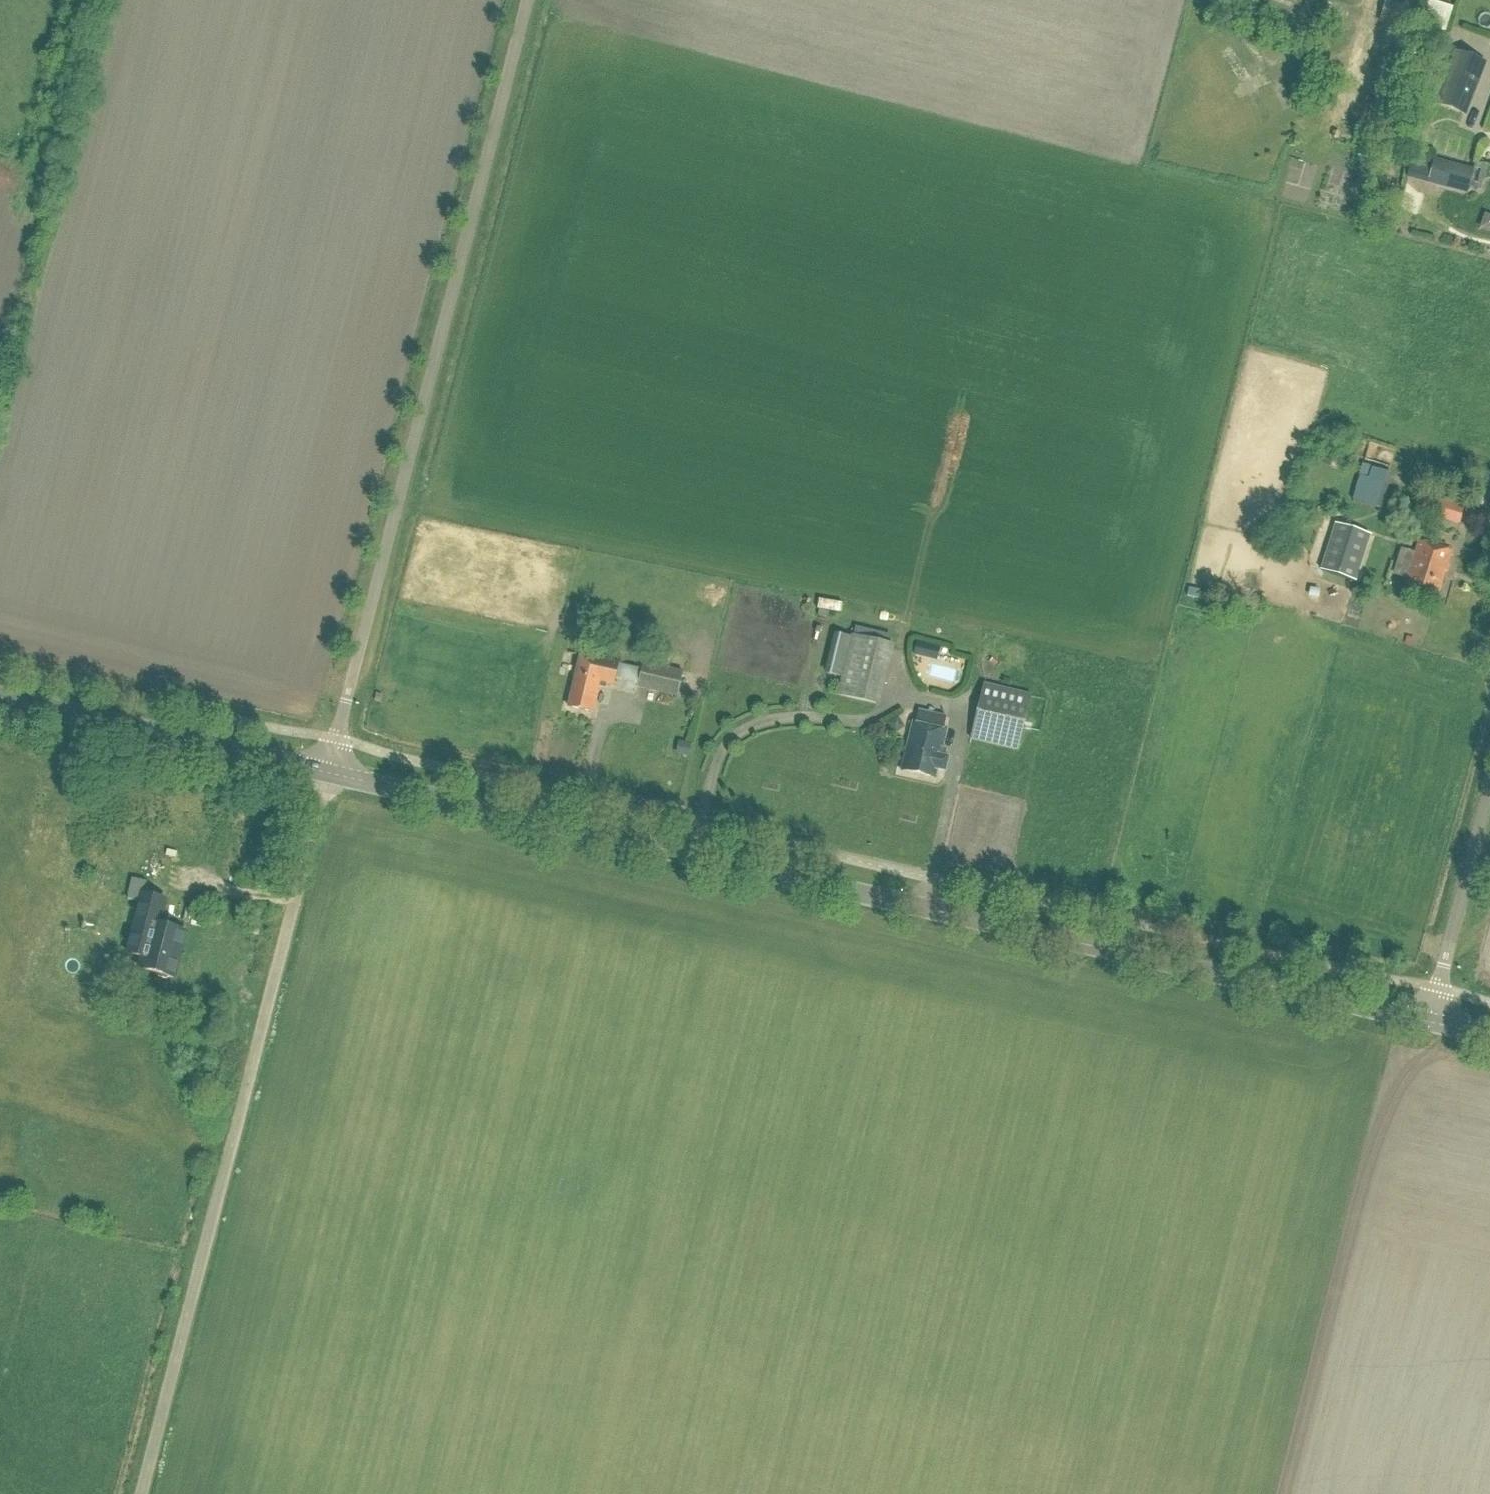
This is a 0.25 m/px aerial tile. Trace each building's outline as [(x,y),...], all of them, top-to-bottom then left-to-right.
[(1437,109),(1467,119),(1487,64),(1457,53),(1437,109)] [(1354,119),(1362,120),(1365,101),(1357,100),(1354,119)] [(1420,178),(1423,154),(1409,152),(1406,177),(1420,178)] [(1429,185),(1468,195),(1474,171),(1435,161),(1429,185)] [(1489,229),(1489,217),(1478,213),(1473,229),(1488,234),(1489,229)] [(1459,526),(1464,510),(1433,500),(1428,516),(1459,526)] [(1356,583),(1371,537),(1335,525),(1320,571),(1356,583)] [(1438,597),(1452,554),(1419,544),(1405,586),(1438,597)] [(839,678),(835,696),(875,706),(890,646),(834,633),(824,675),(839,678)] [(582,657),(569,708),(592,714),(600,684),(612,688),(618,667),(582,657)] [(637,688),(677,698),(683,673),(643,663),(637,688)] [(1019,753),(1032,697),(985,686),(971,742),(1019,753)] [(944,775),(947,760),(940,758),(946,733),(912,725),(900,772),(935,781),(936,773),(944,775)] [(144,896),(146,887),(147,884),(133,880),(128,901),(141,904),(137,919),(136,919),(127,952),(142,956),(138,970),(174,980),(187,932),(160,925),(166,902),(144,896)]
